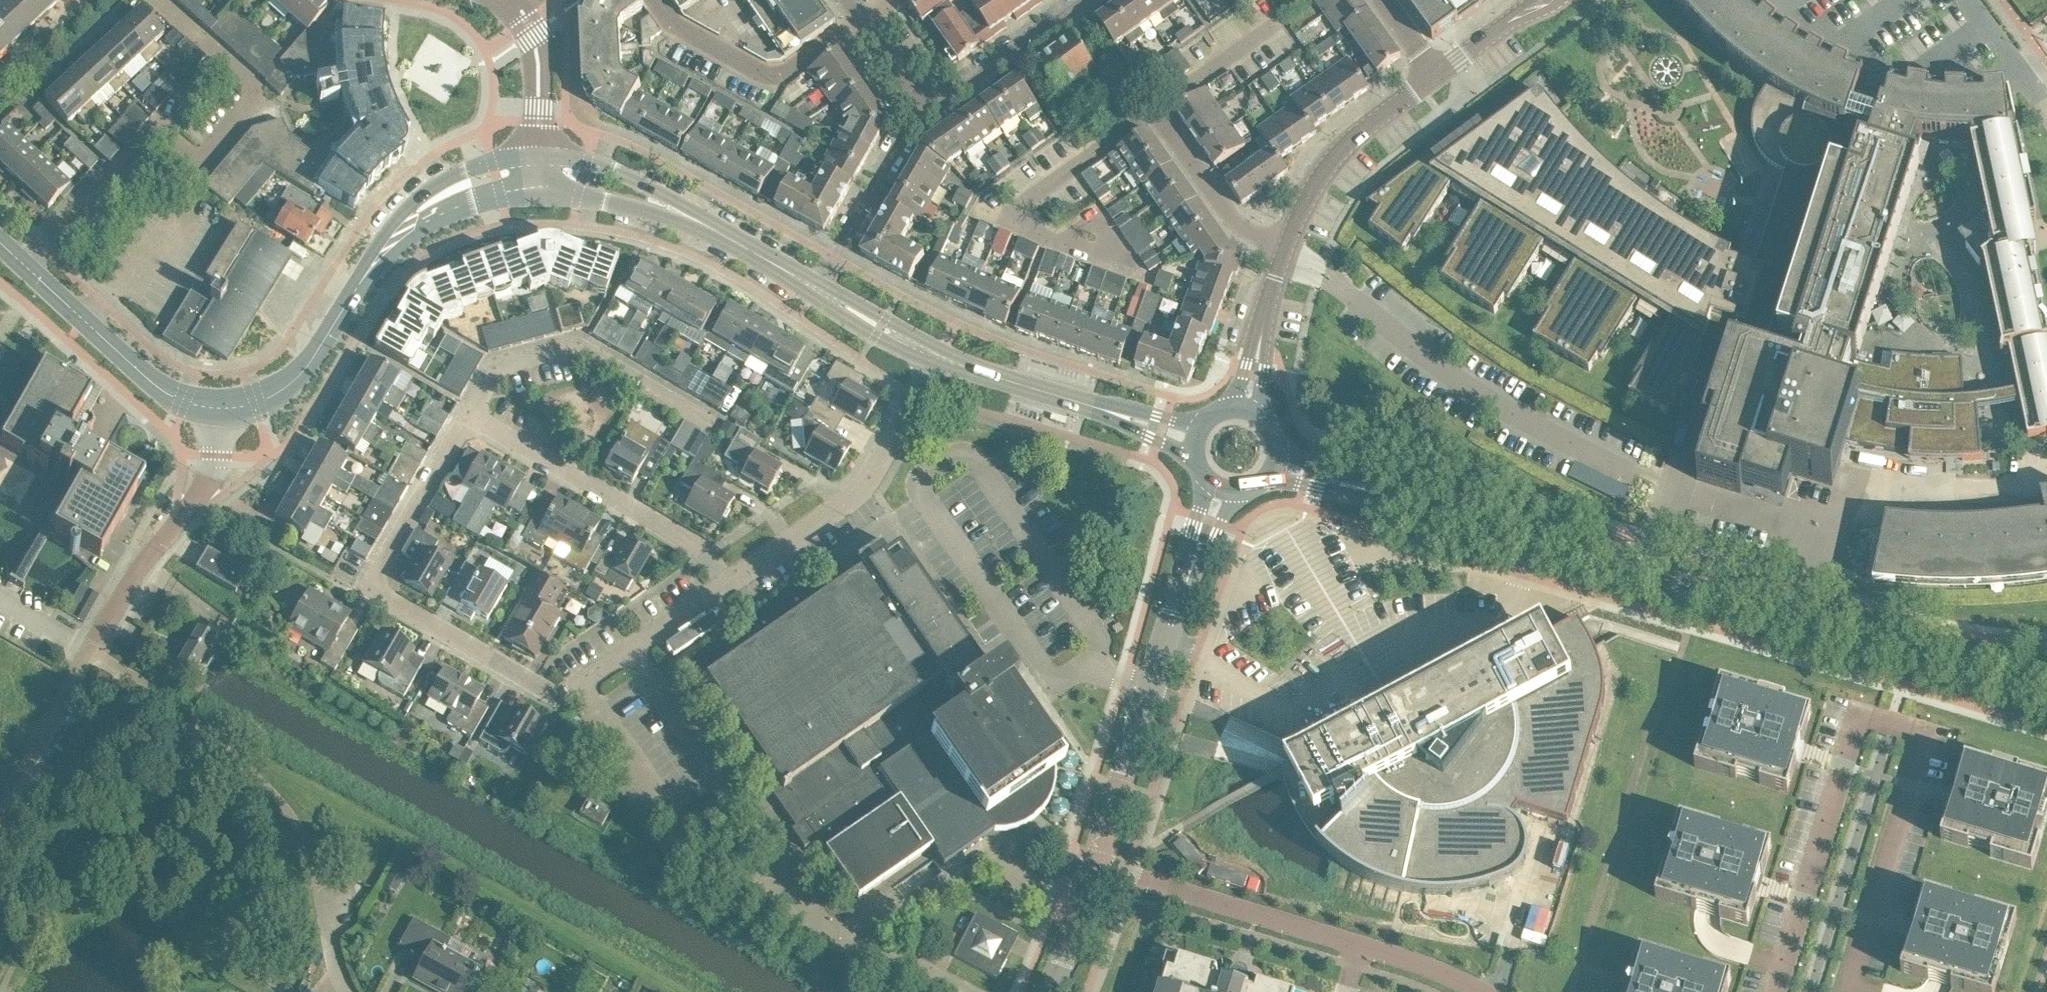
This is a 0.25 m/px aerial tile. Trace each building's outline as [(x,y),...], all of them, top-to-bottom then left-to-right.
[(42,16),(27,0),(8,0),(3,5),(26,31),(42,16)] [(58,1),(57,0),(27,0),(42,16),(58,1)] [(193,17),(204,5),(199,0),(174,0),(193,17)] [(304,0),(272,0),(290,16),(304,0)] [(322,15),(327,9),(317,0),(304,0),(290,16),(307,31),(308,32),(322,15)] [(641,86),(626,77),(622,71),(620,28),(623,22),(645,7),(640,0),(590,0),(591,2),(585,15),(580,15),(584,88),(589,88),(596,99),(594,104),(678,152),(695,123),(638,91),(641,86)] [(681,12),(699,0),(673,0),(681,12)] [(780,50),(785,57),(786,58),(824,31),(836,23),(820,0),(745,0),(780,50)] [(908,3),(910,6),(923,24),(924,23),(937,14),(950,5),(957,0),(912,0),(908,3)] [(1004,29),(1007,27),(1004,23),(1009,19),(995,0),(983,0),(974,6),(979,14),(984,21),(990,29),(995,36),(1004,29)] [(1024,15),(1030,11),(1022,0),(995,0),(1009,19),(1014,16),(1017,20),(1024,15)] [(1042,2),(1041,0),(1022,0),(1030,11),(1042,2)] [(1113,7),(1137,41),(1144,36),(1139,29),(1148,22),(1149,21),(1134,0),(1123,0),(1113,7)] [(1149,21),(1159,14),(1165,22),(1172,17),(1160,0),(1134,0),(1149,21)] [(1172,17),(1179,12),(1174,5),(1181,0),(1160,0),(1172,17)] [(1344,0),(1314,0),(1324,14),(1344,0)] [(1368,11),(1360,0),(1344,0),(1324,14),(1338,33),(1368,11)] [(1413,12),(1421,22),(1423,26),(1430,36),(1433,39),(1440,34),(1455,23),(1487,0),(1405,0),(1413,12)] [(1679,7),(1685,14),(1690,20),(1695,25),(1699,30),(1704,35),(1709,39),(1713,44),(1718,49),(1723,53),(1728,57),(1733,62),(1738,66),(1744,70),(1750,74),(1756,78),(1761,82),(1768,86),(1758,100),(1755,106),(1753,113),(1752,119),(1752,126),(1752,133),(1754,139),(1756,145),(1758,149),(1760,152),(1762,155),(1764,158),(1767,161),(1771,164),(1776,167),(1781,170),(1786,172),(1792,173),(1795,174),(1800,175),(1807,174),(1812,173),(1818,172),(1824,168),(1829,164),(1832,158),(1834,152),(1906,175),(1915,177),(1918,168),(1919,166),(1915,165),(1913,164),(1922,137),(1915,136),(1916,133),(1965,137),(1971,138),(1972,143),(1971,143),(1971,145),(1985,208),(1986,214),(1958,235),(1980,265),(1983,263),(1984,264),(1987,278),(1994,311),(1995,315),(2002,348),(2000,356),(2003,356),(2003,353),(2010,354),(2012,368),(2017,389),(2019,400),(2022,410),(2028,439),(2035,438),(2046,435),(2046,330),(2030,252),(2014,256),(2012,246),(2024,243),(2025,243),(2026,242),(2027,241),(2028,240),(2028,239),(2028,238),(2028,237),(2027,235),(2026,235),(2025,234),(2024,234),(2022,234),(2019,235),(2018,230),(2016,224),(2029,222),(2034,221),(2036,220),(2036,218),(2033,206),(2033,204),(2030,192),(2030,190),(2027,178),(2027,176),(2024,164),(2024,162),(2021,150),(2021,148),(2018,136),(2018,134),(2016,124),(2015,122),(2013,110),(2012,108),(2010,96),(2009,94),(2007,95),(2006,95),(2005,89),(2002,90),(2002,87),(1986,89),(1983,89),(1967,89),(1965,89),(1948,89),(1946,88),(1934,87),(1930,87),(1927,87),(1911,84),(1909,84),(1890,80),(1888,91),(1887,93),(1886,97),(1885,102),(1881,102),(1878,112),(1877,114),(1852,106),(1856,93),(1858,89),(1859,85),(1861,78),(1863,71),(1853,68),(1845,64),(1837,61),(1835,60),(1827,56),(1820,52),(1812,48),(1810,47),(1803,42),(1796,38),(1789,33),(1787,31),(1780,26),(1773,21),(1767,16),(1765,14),(1758,9),(1752,3),(1749,0),(1674,0),(1679,7)] [(26,31),(3,5),(0,7),(0,34),(11,45),(26,31)] [(974,6),(964,14),(969,21),(979,14),(974,6)] [(231,7),(217,23),(210,31),(218,38),(223,43),(266,81),(265,82),(280,96),(296,78),(298,80),(342,74),(347,103),(349,116),(345,129),(336,139),(324,145),(311,146),(298,142),(288,134),(282,122),(282,121),(252,130),(203,187),(227,207),(234,198),(265,162),(314,196),(318,188),(353,209),(368,188),(384,171),(403,157),(401,154),(406,149),(407,143),(405,137),(408,135),(396,114),(387,90),(383,69),(381,43),(384,19),(342,12),(341,27),(335,26),(322,15),(308,32),(307,31),(286,55),(231,7)] [(1113,7),(1096,19),(1108,35),(1115,46),(1126,39),(1131,46),(1137,41),(1113,7)] [(154,58),(162,51),(154,43),(163,35),(140,10),(124,25),(154,58)] [(1382,31),(1372,17),(1368,11),(1338,33),(1346,28),(1361,50),(1373,42),(1371,39),(1382,31)] [(955,12),(934,27),(946,44),(958,60),(959,62),(980,47),(967,29),(955,12)] [(979,14),(969,21),(974,28),(984,21),(979,14)] [(208,15),(201,23),(210,31),(217,23),(208,15)] [(643,47),(652,46),(651,40),(662,32),(651,16),(642,22),(643,47)] [(984,21),(974,28),(979,36),(990,29),(984,21)] [(124,25),(108,40),(131,65),(139,57),(147,65),(154,58),(124,25)] [(1187,40),(1195,34),(1190,27),(1182,33),(1187,40)] [(990,29),(979,36),(985,43),(995,36),(990,29)] [(175,47),(183,40),(176,31),(167,39),(175,47)] [(1181,44),(1187,40),(1182,33),(1176,37),(1181,44)] [(1339,33),(1317,54),(1308,44),(1290,61),(1303,74),(1322,55),(1330,63),(1349,44),(1339,33)] [(11,45),(0,34),(0,55),(11,45)] [(1059,94),(1096,68),(1084,52),(1072,36),(1036,62),(1048,79),(1059,94)] [(1401,57),(1387,37),(1375,45),(1373,42),(1361,50),(1372,66),(1364,72),(1369,79),(1378,73),(1401,57)] [(198,66),(205,58),(206,57),(185,39),(177,47),(198,66)] [(108,40),(92,54),(123,87),(130,80),(123,72),(131,65),(108,40)] [(625,53),(640,52),(640,45),(625,45),(625,53)] [(1180,77),(1191,69),(1177,49),(1167,56),(1180,77)] [(821,89),(850,68),(838,50),(809,71),(821,89)] [(643,69),(650,69),(656,59),(652,57),(652,51),(643,51),(643,69)] [(1156,52),(1149,57),(1155,65),(1157,63),(1162,60),(1156,52)] [(123,87),(92,54),(76,69),(99,94),(108,86),(115,94),(123,87)] [(1171,83),(1180,77),(1167,56),(1162,60),(1157,63),(1171,83)] [(1149,57),(1142,62),(1148,70),(1155,65),(1149,57)] [(1114,94),(1130,82),(1131,82),(1115,59),(1098,72),(1114,94)] [(1351,102),(1356,99),(1369,89),(1348,59),(1329,72),(1351,102)] [(685,86),(689,78),(660,61),(655,69),(685,86)] [(834,106),(863,86),(850,68),(821,89),(834,106)] [(91,117),(98,110),(91,102),(99,94),(76,69),(60,84),(91,117)] [(174,75),(181,82),(188,75),(183,71),(178,71),(174,75)] [(1332,116),(1343,108),(1351,102),(1329,72),(1310,85),(1332,116)] [(1031,121),(1043,113),(1017,76),(997,90),(1018,118),(1025,113),(1031,121)] [(320,103),(338,99),(334,80),(315,84),(320,103)] [(708,98),(712,91),(693,80),(689,88),(708,98)] [(91,117),(60,84),(44,99),(67,124),(76,115),(83,123),(91,117)] [(166,100),(173,92),(166,85),(159,92),(166,100)] [(1313,129),(1316,127),(1332,116),(1310,85),(1292,98),(1313,129)] [(849,122),(875,103),(863,86),(834,106),(844,121),(848,120),(849,122)] [(166,100),(159,92),(153,87),(143,96),(149,101),(158,109),(166,100)] [(1188,129),(1218,107),(1205,88),(1175,110),(1188,129)] [(1000,130),(1018,118),(997,90),(979,103),(1000,130)] [(1439,151),(1367,204),(1368,205),(1370,204),(1381,212),(1369,228),(1403,252),(1411,240),(1415,242),(1429,221),(1451,185),(1481,204),(1459,240),(1445,261),(1449,264),(1440,278),(1495,314),(1505,298),(1509,301),(1522,279),(1544,244),(1575,262),(1552,298),(1539,320),(1543,322),(1533,338),(1589,371),(1598,357),(1603,359),(1616,338),(1638,302),(1668,321),(1646,356),(1633,378),(1637,381),(1629,393),(1666,413),(1677,397),(1683,400),(1684,401),(1704,339),(1738,350),(1764,270),(1756,268),(1757,264),(1740,259),(1739,262),(1736,261),(1730,259),(1731,253),(1724,249),(1717,245),(1709,241),(1702,237),(1695,233),(1691,230),(1687,228),(1683,225),(1679,223),(1675,220),(1660,210),(1660,211),(1655,208),(1652,211),(1631,195),(1634,191),(1629,188),(1630,187),(1616,175),(1607,167),(1602,163),(1597,158),(1592,153),(1587,148),(1583,143),(1579,139),(1575,134),(1571,130),(1567,125),(1563,121),(1557,114),(1553,109),(1550,105),(1546,101),(1543,96),(1539,92),(1487,131),(1450,158),(1439,151)] [(717,93),(713,101),(721,106),(731,111),(732,112),(736,104),(717,93)] [(1298,147),(1306,141),(1317,134),(1313,129),(1292,98),(1291,99),(1294,104),(1276,116),(1298,147)] [(789,125),(796,113),(778,102),(771,115),(789,125)] [(875,143),(887,121),(875,103),(849,122),(850,123),(847,127),(875,143)] [(983,142),(1000,130),(979,103),(962,115),(983,142)] [(41,118),(46,113),(38,104),(32,110),(41,118)] [(137,132),(148,120),(133,106),(122,118),(137,132)] [(1201,148),(1232,126),(1218,107),(1188,129),(1201,148)] [(752,123),(756,115),(744,108),(739,116),(752,123)] [(45,130),(49,127),(55,122),(46,113),(41,118),(42,120),(38,124),(45,130)] [(807,135),(814,122),(796,113),(789,125),(807,135)] [(762,128),(766,121),(756,115),(752,123),(762,128)] [(964,155),(983,142),(962,115),(945,127),(963,152),(964,155)] [(1280,160),(1298,147),(1276,116),(1257,130),(1271,150),(1273,150),(1280,160)] [(122,148),(137,132),(122,118),(108,134),(122,148)] [(22,141),(5,125),(0,131),(0,164),(22,141)] [(703,165),(719,137),(699,125),(683,154),(703,165)] [(1215,167),(1245,145),(1232,126),(1201,148),(1215,167)] [(875,143),(847,127),(845,132),(842,130),(832,147),(863,164),(875,143)] [(951,167),(948,163),(963,152),(945,127),(925,141),(920,150),(951,167)] [(1039,146),(1045,141),(1036,128),(1030,133),(1039,146)] [(789,144),(793,136),(782,129),(777,138),(788,144),(789,144)] [(1132,169),(1160,149),(1147,130),(1118,150),(1132,169)] [(1033,150),(1039,146),(1030,133),(1024,138),(1033,150)] [(796,154),(804,142),(793,136),(789,144),(788,144),(775,168),(759,197),(770,203),(791,164),(797,167),(802,157),(796,154)] [(109,162),(119,151),(105,137),(94,149),(109,162)] [(723,177),(739,148),(719,137),(703,165),(723,177)] [(69,153),(77,144),(71,139),(63,147),(69,153)] [(38,155),(22,141),(0,164),(0,172),(3,175),(6,171),(16,179),(38,155)] [(89,171),(97,163),(77,144),(69,153),(89,171)] [(851,186),(863,164),(832,147),(821,168),(826,171),(825,171),(851,186)] [(741,186),(757,158),(739,148),(723,177),(741,186)] [(1144,187),(1172,166),(1160,149),(1132,169),(1144,187)] [(940,185),(951,167),(920,150),(910,169),(940,185)] [(1289,173),(1280,160),(1273,150),(1271,150),(1270,151),(1249,166),(1257,177),(1261,175),(1269,187),(1289,173)] [(1738,350),(1735,361),(1856,399),(1866,364),(1857,362),(1857,361),(1858,358),(1866,333),(1867,331),(1874,306),(1875,303),(1883,278),(1884,276),(1892,251),(1893,248),(1901,223),(1901,221),(1909,196),(1910,193),(1915,177),(1906,175),(1834,152),(1832,158),(1829,164),(1824,168),(1818,172),(1812,173),(1807,174),(1800,175),(1795,174),(1764,270),(1738,350)] [(1004,171),(1010,166),(1001,153),(994,158),(1004,171)] [(28,198),(53,170),(38,155),(16,179),(25,188),(21,192),(28,198)] [(759,197),(775,168),(757,158),(741,186),(759,197)] [(997,175),(1004,171),(994,158),(988,163),(997,175)] [(1156,204),(1184,183),(1172,166),(1144,187),(1156,204)] [(1257,177),(1249,166),(1244,170),(1234,177),(1228,169),(1220,174),(1242,205),(1262,191),(1254,180),(1257,177)] [(929,204),(940,185),(910,169),(899,188),(929,204)] [(1095,194),(1105,187),(1092,169),(1082,176),(1095,194)] [(70,185),(53,170),(28,198),(34,204),(38,200),(48,209),(59,197),(63,200),(73,189),(70,185)] [(839,208),(851,186),(825,171),(813,193),(839,208)] [(979,189),(985,184),(976,171),(970,176),(979,189)] [(261,190),(250,180),(234,198),(246,208),(261,190)] [(827,229),(839,208),(813,193),(790,180),(786,189),(776,206),(820,231),(821,229),(825,228),(827,229)] [(1169,222),(1197,202),(1184,183),(1156,204),(1169,222)] [(1099,201),(1112,192),(1107,185),(1105,187),(1095,194),(1099,201)] [(320,236),(332,217),(286,188),(279,200),(287,205),(273,227),(305,247),(314,232),(320,236)] [(919,223),(925,212),(929,204),(899,188),(889,206),(919,223)] [(966,209),(974,195),(961,188),(953,201),(966,209)] [(1181,239),(1209,219),(1197,202),(1169,222),(1181,239)] [(919,223),(889,206),(864,250),(866,251),(867,255),(866,256),(910,282),(924,257),(903,246),(902,239),(913,221),(919,223)] [(1119,229),(1132,221),(1132,220),(1128,214),(1115,223),(1119,229)] [(1132,247),(1150,235),(1137,216),(1132,220),(1132,221),(1119,229),(1132,247)] [(1194,256),(1198,254),(1222,237),(1209,219),(1181,239),(1194,256)] [(927,288),(941,257),(949,239),(955,226),(947,222),(920,285),(927,288)] [(238,225),(237,227),(205,278),(217,285),(206,302),(190,292),(162,338),(196,359),(204,346),(227,361),(291,258),(239,225),(238,225)] [(955,242),(961,229),(955,226),(949,239),(955,242)] [(1003,256),(1004,253),(1012,235),(1000,230),(993,244),(991,250),(1003,256)] [(1157,256),(1153,250),(1150,246),(1155,243),(1150,235),(1132,247),(1138,255),(1141,258),(1140,258),(1145,265),(1157,256)] [(384,329),(374,347),(408,367),(409,366),(402,362),(411,347),(417,351),(422,342),(427,335),(433,339),(443,322),(462,315),(459,308),(476,302),(474,295),(490,289),(493,296),(494,296),(491,288),(508,283),(510,290),(527,284),(529,290),(548,283),(567,290),(570,283),(586,290),(589,282),(606,288),(603,296),(604,296),(618,259),(598,252),(594,261),(580,255),(582,250),(561,242),(561,240),(562,239),(559,237),(548,236),(538,238),(535,238),(535,240),(536,242),(515,250),(517,255),(502,260),(499,251),(460,265),(463,274),(449,280),(447,274),(426,282),(425,280),(424,278),(421,280),(412,285),(405,293),(403,296),(405,296),(407,298),(396,317),(401,320),(393,333),(384,329)] [(1229,247),(1222,237),(1198,254),(1205,262),(1204,264),(1233,276),(1237,277),(1244,257),(1234,244),(1229,247)] [(1033,261),(1039,247),(1021,239),(1015,253),(1033,261)] [(1060,272),(1065,257),(1048,251),(1041,269),(1039,273),(1052,278),(1055,270),(1060,272)] [(1149,271),(1161,263),(1162,262),(1157,256),(1145,265),(1149,271)] [(946,298),(961,266),(941,257),(927,288),(927,289),(946,298)] [(1069,275),(1074,260),(1065,257),(1060,272),(1067,274),(1069,275)] [(622,283),(614,298),(628,306),(637,312),(659,274),(653,271),(656,266),(642,259),(640,263),(627,286),(622,283)] [(1226,296),(1231,280),(1233,276),(1204,264),(1199,262),(1191,283),(1226,296)] [(965,306),(980,275),(980,274),(961,266),(946,298),(965,306)] [(1100,292),(1102,287),(1107,272),(1094,268),(1087,287),(1100,292)] [(1120,299),(1127,279),(1107,272),(1102,287),(1100,292),(1120,299)] [(1169,291),(1174,276),(1160,272),(1154,286),(1169,291)] [(667,273),(665,277),(659,274),(637,312),(647,317),(653,307),(662,312),(680,281),(667,273)] [(986,315),(1000,283),(980,274),(980,275),(965,306),(986,315)] [(1046,276),(1043,287),(1063,294),(1066,283),(1046,276)] [(665,328),(675,333),(697,296),(691,292),(693,288),(680,281),(662,312),(671,318),(665,328)] [(1006,326),(1014,308),(1021,293),(1000,283),(986,315),(985,317),(1006,326)] [(1218,318),(1221,309),(1226,296),(1191,283),(1183,305),(1218,318)] [(1143,302),(1146,293),(1148,287),(1141,284),(1136,298),(1143,302)] [(1154,315),(1161,298),(1146,293),(1143,302),(1140,310),(1154,315)] [(697,296),(675,333),(684,339),(698,347),(703,339),(705,336),(715,319),(710,316),(716,307),(718,302),(705,295),(703,299),(697,296)] [(1038,338),(1039,336),(1050,303),(1029,296),(1016,331),(1038,338)] [(578,303),(566,306),(573,330),(584,327),(578,303)] [(1058,344),(1070,311),(1050,303),(1039,336),(1058,344)] [(1211,337),(1216,322),(1218,318),(1183,305),(1177,324),(1207,335),(1211,337)] [(573,330),(566,306),(555,309),(562,333),(573,330)] [(726,353),(747,317),(728,306),(719,322),(715,319),(703,339),(726,353)] [(549,310),(538,313),(544,337),(556,334),(549,310)] [(1151,326),(1154,315),(1140,310),(1132,333),(1121,362),(1129,364),(1144,324),(1151,326)] [(1078,351),(1091,318),(1070,311),(1058,344),(1078,351)] [(538,313),(527,316),(533,340),(544,337),(538,313)] [(527,316),(515,319),(522,343),(533,340),(527,316)] [(615,349),(627,330),(603,316),(592,335),(615,349)] [(745,364),(750,357),(749,357),(766,328),(747,317),(726,353),(745,364)] [(1099,358),(1111,325),(1091,318),(1078,351),(1099,358)] [(515,319),(504,323),(511,347),(522,343),(515,319)] [(1190,382),(1207,335),(1177,324),(1173,322),(1163,347),(1145,340),(1136,367),(1184,385),(1184,383),(1188,381),(1190,382)] [(504,323),(493,326),(499,350),(511,347),(504,323)] [(1120,366),(1121,362),(1132,333),(1111,325),(1099,358),(1120,366)] [(493,326),(482,329),(488,353),(499,350),(493,326)] [(630,358),(641,339),(643,336),(629,327),(627,330),(615,349),(630,358)] [(768,367),(785,339),(766,328),(749,357),(750,357),(767,367),(768,367)] [(427,335),(422,342),(429,346),(433,339),(427,335)] [(793,395),(809,367),(798,360),(804,350),(785,339),(768,367),(767,367),(762,377),(793,395)] [(653,371),(658,362),(664,352),(645,341),(644,343),(634,360),(653,371)] [(462,344),(456,354),(477,367),(483,357),(462,344)] [(456,354),(450,364),(472,377),(477,367),(456,354)] [(1702,464),(1697,480),(1701,481),(1710,484),(1741,493),(1742,489),(1783,502),(1792,473),(1832,486),(1840,461),(1844,448),(1846,443),(1852,444),(1859,446),(1865,447),(1871,449),(1878,450),(1884,451),(1890,452),(1897,453),(1903,453),(1909,454),(1909,458),(1909,460),(1911,460),(1927,461),(1929,461),(1944,461),(1947,461),(1947,463),(1947,473),(1956,473),(1958,473),(1963,473),(1963,466),(1962,461),(1971,461),(1982,460),(1981,450),(1980,442),(1978,415),(1985,415),(1994,414),(2004,413),(2014,411),(2022,410),(2019,400),(2012,401),(2002,403),(1992,404),(1983,405),(1977,405),(1976,396),(1964,397),(1962,358),(1950,360),(1938,360),(1926,360),(1915,359),(1903,357),(1891,354),(1887,370),(1866,364),(1856,399),(1735,361),(1702,464)] [(401,403),(405,396),(392,388),(398,376),(370,360),(359,379),(401,403)] [(676,385),(682,375),(658,362),(653,371),(676,385)] [(876,398),(858,387),(863,378),(835,362),(826,379),(842,388),(838,396),(822,387),(810,409),(834,423),(840,412),(862,425),(880,394),(879,394),(876,398)] [(450,364),(444,375),(466,387),(472,377),(450,364)] [(75,443),(64,438),(91,391),(44,365),(0,443),(47,470),(49,467),(58,473),(57,475),(68,481),(69,479),(79,484),(53,531),(100,557),(144,479),(97,452),(95,455),(85,450),(86,448),(86,447),(90,444),(91,440),(89,436),(85,433),(80,434),(77,437),(76,442),(75,442),(75,443)] [(700,399),(712,378),(688,365),(682,375),(676,385),(700,399)] [(444,375),(438,385),(460,397),(466,387),(444,375)] [(719,410),(729,393),(731,389),(712,378),(700,399),(719,410)] [(401,403),(359,379),(348,397),(376,414),(382,403),(396,411),(401,403)] [(379,441),(384,433),(370,425),(376,414),(348,397),(337,416),(379,441)] [(442,427),(449,416),(428,404),(422,415),(442,427)] [(737,422),(742,412),(735,408),(730,417),(737,422)] [(810,409),(803,420),(805,452),(804,454),(834,472),(831,476),(832,477),(850,446),(827,434),(834,423),(810,409)] [(744,426),(749,417),(742,412),(737,422),(744,426)] [(436,438),(442,427),(422,415),(415,426),(436,438)] [(361,441),(375,449),(379,441),(337,416),(334,422),(330,420),(322,433),(326,436),(343,446),(354,452),(361,441)] [(681,453),(696,429),(684,422),(669,446),(681,453)] [(733,440),(739,430),(727,422),(720,432),(733,440)] [(649,452),(635,444),(642,434),(640,428),(633,424),(628,425),(623,434),(604,467),(608,469),(609,466),(619,472),(616,476),(619,478),(620,476),(632,483),(645,460),(657,468),(664,456),(669,446),(657,439),(649,452)] [(694,460),(700,449),(708,436),(696,429),(681,453),(690,458),(694,460)] [(737,466),(740,461),(746,465),(740,476),(768,491),(781,469),(754,453),(761,441),(740,429),(733,442),(724,458),(737,466)] [(421,465),(427,454),(406,442),(400,453),(421,465)] [(350,487),(354,479),(341,471),(347,459),(319,443),(308,462),(350,487)] [(690,458),(681,453),(669,446),(664,456),(670,459),(676,458),(678,455),(688,461),(690,458)] [(407,488),(421,465),(400,453),(386,476),(407,488)] [(503,466),(481,453),(477,461),(465,454),(452,475),(465,482),(462,487),(471,492),(466,501),(465,500),(452,523),(465,531),(503,466)] [(718,525),(734,498),(717,488),(723,477),(693,460),(680,484),(693,492),(685,506),(718,525)] [(350,487),(308,462),(297,481),(325,497),(332,486),(345,495),(350,487)] [(1575,462),(1568,477),(1622,503),(1629,489),(1575,462)] [(519,514),(531,493),(519,486),(524,478),(503,466),(465,531),(478,538),(492,515),(490,514),(495,506),(505,511),(507,507),(519,514)] [(328,524),(333,516),(319,508),(325,497),(297,481),(286,500),(328,524)] [(393,512),(400,501),(379,489),(372,500),(393,512)] [(2040,495),(2040,496),(2040,497),(2042,497),(2046,516),(2038,517),(2021,519),(2011,520),(2000,521),(1981,522),(1964,523),(1948,523),(1931,522),(1922,522),(1905,521),(1886,519),(1876,583),(1911,587),(1946,588),(1984,588),(2022,585),(2046,582),(2046,494),(2040,495)] [(548,538),(559,545),(579,510),(558,498),(548,516),(537,510),(534,515),(527,511),(519,524),(504,551),(514,557),(524,539),(541,549),(548,538)] [(328,524),(286,500),(275,519),(303,536),(310,524),(324,532),(328,524)] [(382,531),(393,512),(372,500),(362,519),(382,531)] [(427,527),(435,514),(426,509),(419,522),(427,527)] [(579,510),(559,545),(570,551),(563,562),(583,574),(590,562),(597,566),(603,555),(596,551),(599,546),(589,540),(599,522),(579,510)] [(376,542),(382,531),(362,519),(355,530),(376,542)] [(435,600),(436,599),(431,596),(449,565),(431,554),(438,542),(415,529),(401,554),(415,562),(404,582),(435,600)] [(651,552),(627,538),(621,548),(611,542),(605,552),(603,555),(597,566),(593,574),(615,586),(625,592),(631,582),(633,583),(651,552)] [(365,560),(372,549),(356,540),(350,551),(365,560)] [(860,561),(855,564),(860,571),(872,563),(974,710),(1004,689),(1015,681),(1013,678),(1008,681),(999,667),(1003,664),(1001,661),(984,673),(897,548),(884,557),(878,548),(860,561)] [(235,593),(247,573),(207,549),(195,569),(235,593)] [(331,553),(330,553),(325,550),(321,558),(326,561),(333,565),(338,557),(331,553)] [(487,621),(506,587),(465,563),(445,597),(460,605),(456,612),(470,621),(474,614),(487,621)] [(721,667),(705,678),(706,679),(711,687),(735,722),(744,736),(780,788),(772,794),(791,822),(795,827),(791,830),(804,848),(817,840),(825,851),(857,899),(931,848),(937,856),(936,857),(943,866),(949,862),(993,832),(1004,832),(1014,829),(1024,825),(1032,820),(1040,813),(1046,804),(1050,795),(1053,784),(1053,774),(1052,764),(1048,754),(1043,745),(1045,744),(1043,742),(1042,743),(1015,704),(1013,705),(1009,699),(1012,696),(1011,694),(1009,696),(1004,689),(974,710),(872,563),(860,571),(816,601),(805,586),(775,606),(776,607),(773,610),(772,609),(743,629),(753,645),(721,667)] [(553,605),(563,587),(545,577),(533,570),(519,594),(527,598),(503,640),(534,657),(559,615),(539,604),(542,599),(553,605)] [(596,602),(604,590),(592,583),(585,595),(596,602)] [(332,607),(310,594),(311,591),(309,590),(299,607),(287,629),(327,652),(320,663),(334,671),(357,631),(344,624),(350,613),(334,604),(332,607)] [(1594,648),(1579,621),(1549,637),(1542,624),(1286,761),(1316,818),(1333,809),(1336,807),(1344,823),(1323,844),(1318,840),(1317,841),(1324,849),(1331,856),(1340,863),(1343,865),(1351,871),(1359,875),(1363,878),(1371,882),(1380,885),(1384,887),(1388,888),(1393,889),(1403,892),(1428,895),(1453,895),(1471,892),(1489,887),(1506,879),(1521,868),(1526,858),(1528,847),(1526,835),(1521,825),(1513,817),(1519,808),(1568,823),(1602,708),(1603,705),(1604,701),(1604,697),(1605,693),(1605,690),(1605,686),(1605,683),(1604,680),(1604,676),(1603,670),(1602,667),(1601,664),(1599,660),(1597,655),(1594,650),(1605,644),(1605,642),(1594,648)] [(191,677),(192,676),(214,639),(198,629),(176,667),(191,677)] [(403,698),(421,666),(408,658),(413,649),(381,631),(363,662),(380,672),(378,675),(378,679),(379,683),(381,686),(403,698)] [(471,738),(488,709),(476,702),(483,690),(445,668),(428,697),(452,711),(447,720),(448,725),(471,738)] [(1703,740),(1695,767),(1736,779),(1738,773),(1760,780),(1760,783),(1788,792),(1797,762),(1797,761),(1793,760),(1799,742),(1802,743),(1802,742),(1812,712),(1784,703),(1786,698),(1761,691),(1760,693),(1721,681),(1712,709),(1722,712),(1713,743),(1703,740)] [(543,725),(513,708),(509,714),(498,708),(479,741),(498,752),(502,753),(506,752),(509,749),(510,746),(526,755),(543,725)] [(455,745),(449,757),(457,762),(464,750),(455,745)] [(464,749),(458,762),(464,766),(471,754),(464,749)] [(1941,838),(1968,847),(1969,843),(1992,849),(1990,856),(2032,869),(2046,818),(2046,780),(2018,771),(2019,769),(1994,761),(1992,766),(1965,758),(1955,789),(1959,790),(1953,809),(1950,808),(1941,838)] [(601,827),(611,811),(588,798),(579,814),(601,827)] [(1721,829),(1680,817),(1671,844),(1681,847),(1673,873),(1664,870),(1655,897),(1695,909),(1696,910),(1697,910),(1698,907),(1709,910),(1720,913),(1719,917),(1720,917),(1721,917),(1747,925),(1756,896),(1757,894),(1753,893),(1759,874),(1762,876),(1762,875),(1772,844),(1744,836),(1743,840),(1720,833),(1721,829)] [(400,854),(395,865),(407,871),(413,860),(400,854)] [(818,869),(825,865),(821,859),(814,864),(818,869)] [(1925,891),(1915,922),(1919,923),(1914,941),(1910,940),(1901,971),(1928,980),(1929,977),(1941,980),(1952,983),(1951,987),(1969,991),(1995,991),(2017,919),(1975,906),(1973,910),(1952,903),(1953,899),(1925,891)] [(995,979),(1010,950),(1018,936),(975,914),(953,956),(995,979)] [(443,956),(451,941),(413,920),(399,945),(423,959),(412,979),(436,991),(437,989),(442,991),(462,991),(464,988),(467,991),(479,969),(461,959),(458,964),(443,956)] [(1680,965),(1681,962),(1640,950),(1631,977),(1641,980),(1637,991),(1727,991),(1731,977),(1704,969),(1703,972),(1680,965)] [(1259,983),(1256,991),(1249,989),(1249,988),(1245,986),(1228,981),(1223,980),(1223,981),(1215,979),(1218,971),(1181,959),(1180,960),(1176,974),(1169,972),(1164,988),(1161,988),(1160,991),(1287,991),(1259,983)]
